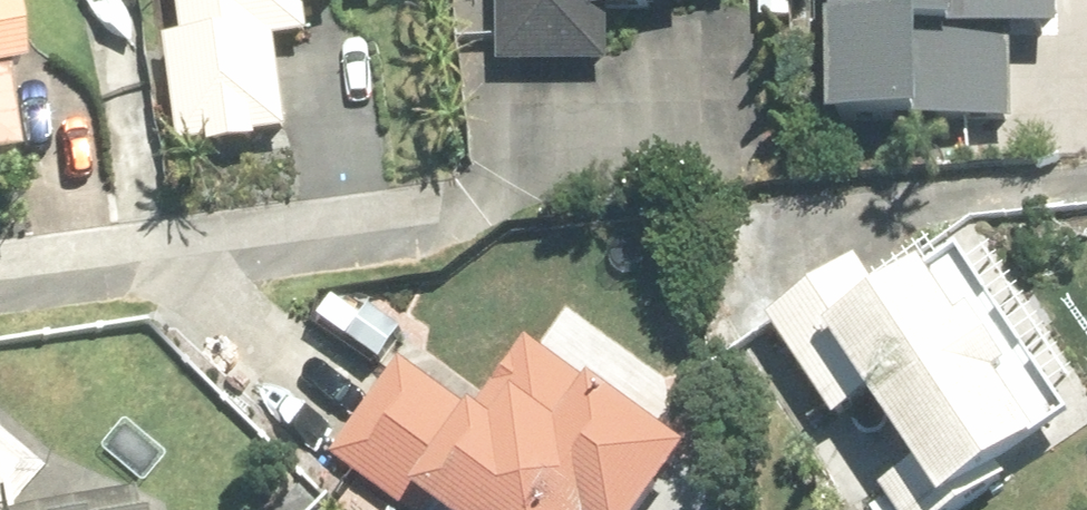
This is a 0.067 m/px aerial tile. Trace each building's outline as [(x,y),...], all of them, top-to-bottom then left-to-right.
[(349,0),(184,0),(190,39),(172,42),(185,148),(216,144),(217,154),(266,146),(265,136),(296,132),(283,43),(318,37),(314,12),(350,6),(349,0)] [(505,65),(614,65),(613,18),(637,18),(637,10),(692,9),(692,0),(504,0),(505,65)] [(767,24),(797,24),(796,0),(767,0),(767,24)] [(841,126),(1021,122),(1020,37),(1069,38),(1068,0),(841,0),(841,126)] [(16,170),(7,92),(25,89),(16,25),(0,27),(0,172),(16,170)] [(900,509),(981,509),(1017,487),(1013,483),(1055,453),(1052,449),(1086,425),(973,258),(898,310),(865,265),(778,326),(845,424),(881,400),(925,468),(889,492),(894,501),(900,509)] [(335,458),(406,509),(425,509),(430,505),(436,509),(665,509),(700,461),(535,341),(481,416),(406,361),(335,458)] [(135,497),(50,509),(137,509),(135,497)] [(894,501),(877,509),(900,509),(894,501)]
